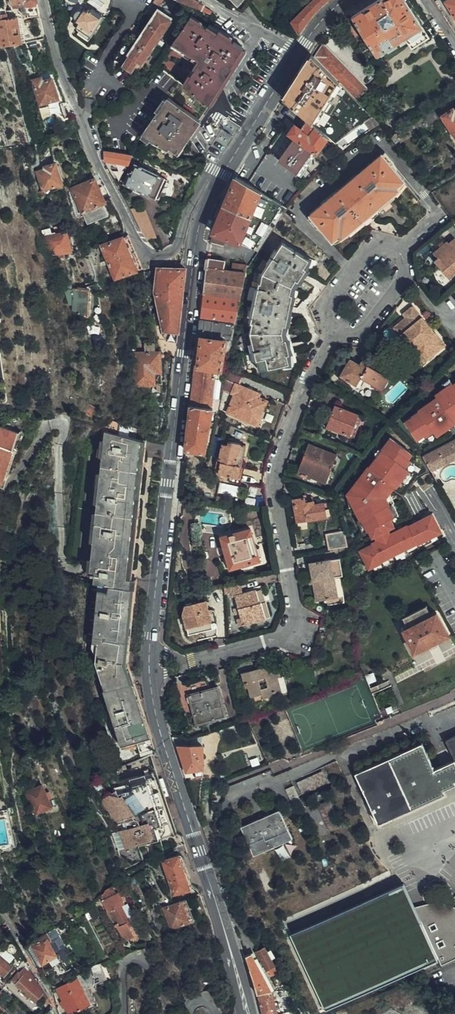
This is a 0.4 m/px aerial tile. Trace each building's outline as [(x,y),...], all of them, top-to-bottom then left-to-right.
[(12,6),(14,8),(21,7),(24,15),(27,15),(28,18),(40,17),(37,0),(11,0),(12,6)] [(202,7),(197,5),(198,2),(193,1),(193,0),(176,0),(176,1),(200,11),(202,7)] [(299,35),(304,27),(313,16),(322,7),(329,0),(312,0),(291,21),(299,35)] [(353,16),(352,16),(378,55),(404,39),(411,50),(428,39),(424,32),(432,27),(414,0),(377,0),(353,16)] [(446,3),(454,17),(454,0),(451,0),(446,3)] [(211,15),(212,11),(202,7),(200,11),(211,15)] [(86,40),(101,18),(91,11),(90,13),(88,11),(86,13),(83,12),(82,13),(80,12),(78,13),(76,13),(75,15),(74,17),(74,19),(75,21),(79,25),(77,28),(80,29),(77,33),(86,40)] [(172,21),(158,12),(122,66),(132,72),(138,63),(142,66),(172,21)] [(4,51),(5,51),(4,46),(21,44),(18,19),(8,19),(7,15),(0,16),(0,52),(4,51)] [(191,19),(171,49),(197,67),(184,87),(209,104),(233,68),(231,67),(243,50),(218,33),(217,35),(191,19)] [(322,44),(313,58),(317,62),(329,51),(322,44)] [(317,62),(323,68),(335,57),(329,51),(317,62)] [(313,58),(311,56),(308,61),(285,99),(315,125),(328,137),(336,144),(348,132),(371,117),(360,105),(355,101),(348,93),(342,88),(339,85),(335,81),(329,74),(323,68),(317,62),(313,58)] [(323,68),(329,74),(341,63),(335,57),(323,68)] [(329,74),(335,81),(347,69),(341,63),(329,74)] [(342,88),(353,76),(347,69),(335,81),(339,85),(342,88)] [(184,87),(160,70),(156,76),(155,75),(148,85),(168,100),(144,134),(152,141),(169,150),(170,148),(176,152),(209,104),(184,87)] [(348,93),(359,82),(353,76),(342,88),(348,93)] [(34,82),(41,105),(57,100),(59,106),(67,104),(57,78),(43,83),(42,79),(34,82)] [(358,98),(367,89),(359,82),(348,93),(355,101),(358,98)] [(409,126),(414,134),(442,116),(454,136),(454,96),(409,126)] [(43,119),(59,113),(56,104),(40,109),(43,119)] [(61,124),(65,137),(79,134),(75,121),(61,124)] [(280,160),(296,173),(312,151),(316,154),(328,137),(315,125),(308,135),(295,126),(290,134),(295,139),(280,160)] [(409,126),(394,136),(399,143),(414,134),(409,126)] [(132,156),(104,152),(104,162),(128,166),(132,156)] [(403,182),(382,155),(310,216),(332,242),(338,237),(339,238),(399,188),(398,187),(403,182)] [(37,174),(43,192),(63,185),(56,164),(45,168),(45,171),(37,174)] [(166,181),(135,165),(129,175),(128,174),(123,185),(157,199),(166,181)] [(226,239),(241,244),(261,193),(237,179),(234,182),(213,234),(211,243),(224,245),(226,239)] [(105,205),(94,181),(73,190),(88,224),(107,216),(103,206),(105,205)] [(260,251),(282,217),(287,209),(261,193),(241,244),(260,251)] [(141,233),(142,235),(152,232),(144,206),(130,211),(141,233)] [(51,257),(74,252),(68,231),(53,236),(51,229),(43,231),(51,257)] [(137,270),(141,269),(128,238),(124,240),(123,238),(103,247),(116,280),(137,271),(137,270)] [(453,276),(454,274),(454,241),(454,240),(448,246),(446,245),(434,255),(439,260),(436,263),(443,271),(447,268),(453,276)] [(288,364),(287,356),(284,334),(289,308),(293,290),(308,261),(282,245),(264,274),(262,285),(260,284),(252,323),(254,324),(252,332),(261,371),(288,364)] [(90,257),(87,259),(99,281),(101,279),(90,257)] [(246,274),(246,272),(247,265),(232,263),(231,272),(223,271),(225,261),(208,259),(201,321),(235,325),(246,274)] [(450,279),(453,276),(447,268),(443,271),(450,279)] [(180,334),(188,269),(159,270),(156,287),(164,333),(165,333),(178,334),(180,334)] [(73,311),(88,316),(89,317),(90,290),(73,289),(73,291),(67,291),(69,305),(74,306),(73,311)] [(416,308),(392,327),(422,365),(447,346),(416,308)] [(195,367),(192,407),(212,410),(219,411),(221,401),(213,400),(216,379),(220,380),(226,340),(231,340),(235,325),(201,321),(199,338),(201,338),(199,368),(195,367)] [(177,343),(178,334),(165,333),(167,342),(177,343)] [(156,344),(155,344),(145,345),(145,351),(132,352),(133,387),(155,386),(155,374),(162,373),(162,352),(156,351),(156,344)] [(358,365),(350,360),(340,376),(355,386),(360,379),(380,390),(387,378),(360,361),(358,365)] [(240,387),(244,377),(226,369),(224,381),(236,385),(232,395),(235,396),(228,413),(258,425),(267,401),(258,398),(259,395),(240,387)] [(405,421),(419,442),(454,417),(454,387),(405,421)] [(91,417),(95,409),(88,405),(84,413),(91,417)] [(190,427),(187,452),(193,453),(205,454),(212,410),(192,407),(190,427)] [(326,428),(349,436),(356,415),(334,407),(326,428)] [(356,415),(349,436),(353,437),(360,417),(356,415)] [(6,483),(20,434),(0,428),(0,481),(6,483)] [(103,584),(126,586),(141,439),(106,432),(91,574),(96,575),(94,583),(100,584),(103,584)] [(397,517),(384,492),(412,454),(390,437),(347,493),(366,532),(397,517)] [(432,472),(454,459),(454,440),(430,453),(424,456),(432,472)] [(220,474),(236,477),(238,465),(235,464),(238,444),(230,442),(229,445),(224,444),(220,458),(221,458),(219,468),(221,468),(220,474)] [(235,464),(238,465),(243,465),(247,446),(238,444),(235,464)] [(328,481),(336,456),(309,445),(298,475),(311,479),(310,482),(317,484),(320,483),(328,481)] [(237,494),(239,486),(221,482),(220,491),(237,494)] [(307,503),(306,499),(295,502),(298,523),(327,517),(324,503),(317,504),(316,501),(307,503)] [(360,548),(370,569),(442,534),(432,512),(360,548)] [(233,569),(243,566),(252,563),(263,560),(262,558),(265,557),(263,548),(259,549),(252,529),(224,537),(227,546),(234,543),(237,553),(229,555),(230,557),(226,558),(229,568),(233,567),(233,569)] [(328,535),(330,551),(349,547),(345,531),(328,535)] [(227,546),(229,555),(237,553),(234,543),(227,546)] [(313,581),(314,585),(316,603),(337,600),(334,580),(343,578),(340,560),(309,565),(310,577),(315,576),(316,581),(313,581)] [(244,595),(240,582),(226,586),(229,593),(232,592),(233,598),(236,597),(240,608),(235,610),(236,615),(241,613),(243,619),(238,620),(240,626),(267,619),(262,602),(261,602),(258,592),(244,595)] [(126,665),(133,587),(126,586),(103,584),(100,584),(94,643),(99,644),(97,663),(106,691),(104,691),(123,746),(150,737),(126,665)] [(262,590),(258,592),(261,602),(262,602),(267,619),(271,617),(267,603),(266,604),(262,590)] [(207,624),(213,623),(207,602),(186,607),(184,615),(190,636),(209,630),(207,624)] [(404,631),(415,653),(450,636),(438,614),(404,631)] [(277,668),(274,670),(272,670),(266,672),(264,668),(255,670),(252,660),(239,664),(246,688),(248,688),(251,697),(252,697),(254,705),(264,702),(264,699),(282,694),(277,678),(280,677),(277,668)] [(376,678),(373,671),(365,674),(368,681),(376,678)] [(387,679),(377,683),(379,688),(390,684),(387,679)] [(379,688),(377,683),(370,686),(373,691),(379,688)] [(227,717),(219,687),(190,696),(199,725),(227,717)] [(227,715),(237,712),(232,695),(223,698),(227,715)] [(189,739),(185,738),(185,747),(201,746),(201,737),(189,739)] [(155,753),(152,743),(140,748),(143,759),(155,753)] [(435,769),(422,744),(357,774),(380,824),(446,793),(444,790),(454,785),(454,760),(435,769)] [(201,746),(185,747),(179,747),(187,771),(197,770),(202,769),(204,769),(203,746),(201,746)] [(136,777),(138,783),(147,780),(151,792),(159,789),(155,778),(153,772),(136,777)] [(323,772),(298,784),(303,795),(328,783),(323,772)] [(156,808),(151,792),(147,780),(138,783),(136,777),(118,783),(121,793),(118,794),(116,791),(101,801),(115,821),(116,825),(122,823),(121,820),(124,819),(126,826),(131,825),(132,827),(120,832),(125,849),(138,844),(140,850),(148,848),(146,844),(150,846),(151,842),(159,840),(160,840),(166,838),(161,825),(156,808)] [(294,787),(287,790),(293,801),(300,797),(294,787)] [(52,809),(42,788),(28,795),(38,815),(52,809)] [(159,789),(151,792),(156,808),(164,806),(159,789)] [(330,831),(341,826),(330,801),(319,806),(330,831)] [(164,806),(156,808),(161,825),(170,822),(164,806)] [(255,856),(293,839),(279,811),(242,828),(255,856)] [(170,822),(161,825),(166,838),(174,835),(170,822)] [(150,846),(146,844),(148,848),(152,846),(153,850),(162,847),(160,840),(159,840),(151,842),(150,846)] [(162,847),(153,850),(155,856),(164,853),(162,847)] [(191,890),(179,857),(164,862),(176,896),(191,890)] [(324,1008),(435,957),(403,886),(291,937),(324,1008)] [(116,894),(114,888),(101,895),(104,901),(103,901),(117,925),(116,927),(126,942),(134,937),(131,930),(133,928),(123,908),(125,906),(119,893),(116,894)] [(193,921),(186,902),(165,910),(173,929),(193,921)] [(46,936),(32,944),(44,964),(50,961),(58,956),(46,936)] [(14,946),(13,945),(11,944),(8,945),(7,947),(7,949),(8,951),(10,953),(12,953),(14,952),(15,950),(15,948),(14,946)] [(265,948),(270,957),(276,954),(271,944),(265,948)] [(7,972),(13,965),(10,962),(13,958),(3,948),(0,952),(0,966),(7,972)] [(273,975),(278,973),(270,957),(265,948),(258,952),(268,972),(271,971),(273,975)] [(247,957),(255,980),(259,994),(260,994),(265,1013),(282,1013),(279,1004),(276,1005),(272,991),(253,954),(247,957)] [(58,956),(50,961),(54,967),(62,963),(58,956)] [(29,964),(28,962),(15,977),(19,981),(17,983),(22,987),(23,988),(25,986),(34,993),(32,995),(33,996),(38,1000),(42,994),(47,998),(49,995),(29,964)] [(100,963),(91,966),(95,978),(94,984),(107,979),(100,963)] [(91,1004),(78,979),(59,989),(65,1001),(63,1002),(65,1008),(68,1006),(71,1013),(91,1004)] [(23,988),(22,987),(20,990),(30,999),(33,996),(32,995),(34,993),(25,986),(23,988)] [(0,1004),(0,1013),(7,1013),(9,1012),(0,1004)]
